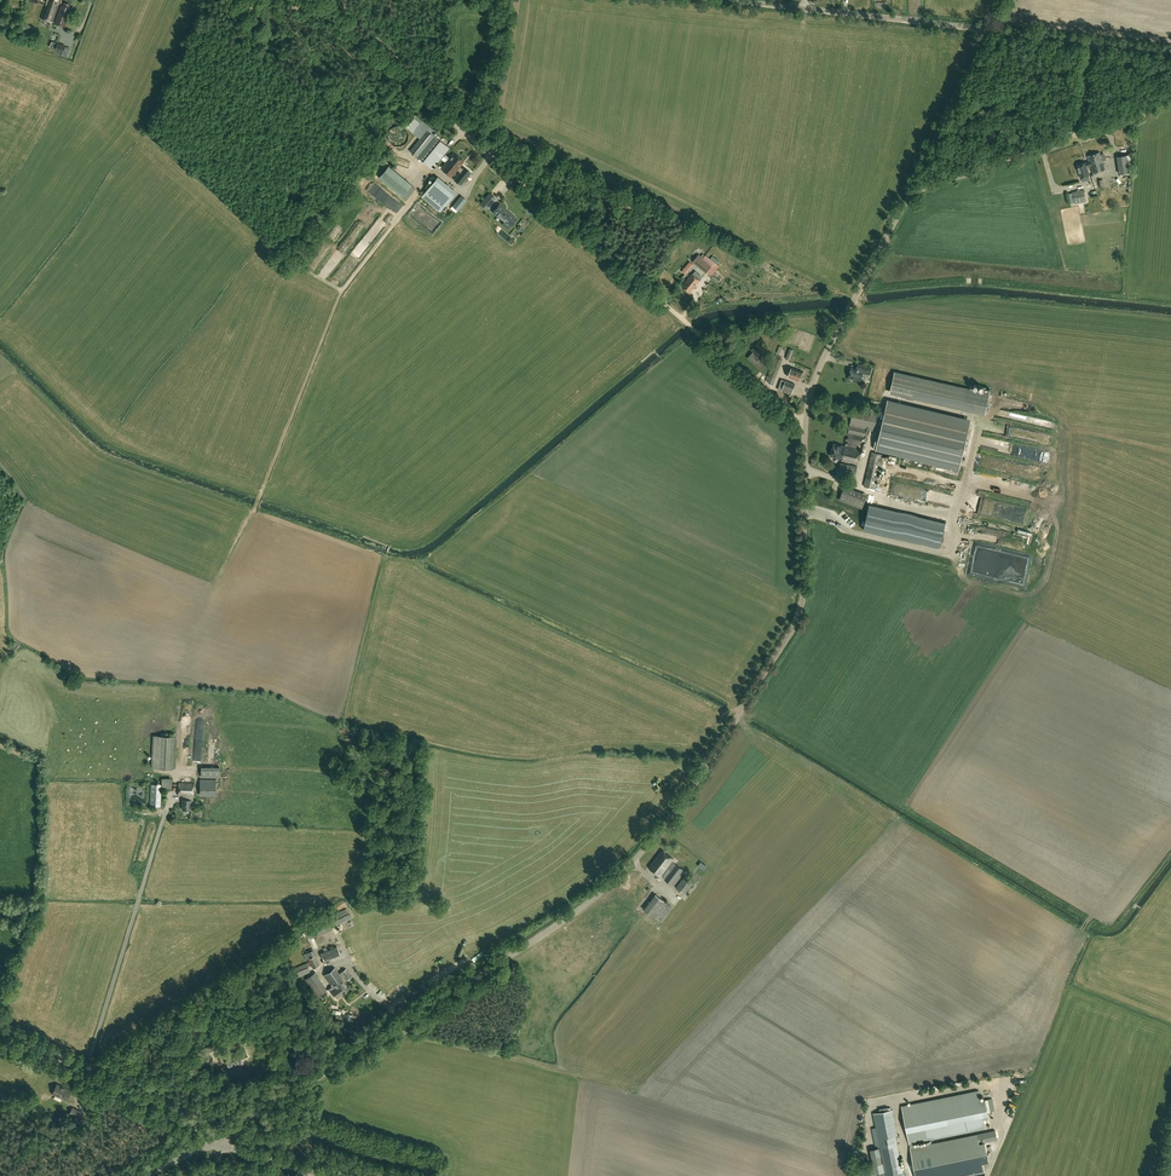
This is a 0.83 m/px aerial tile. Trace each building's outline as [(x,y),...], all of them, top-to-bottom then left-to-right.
[(41,18),(45,19),(45,18),(49,20),(49,21),(52,22),(59,4),(58,4),(59,0),(49,0),(48,3),(47,2),(41,18)] [(55,23),(60,25),(64,27),(71,9),(61,5),(55,23)] [(18,31),(16,35),(23,37),(24,36),(28,37),(29,35),(38,38),(41,29),(21,22),(18,31)] [(406,127),(416,135),(423,127),(412,118),(406,127)] [(426,129),(419,138),(409,150),(431,168),(448,147),(426,129)] [(451,177),(460,167),(464,161),(454,152),(441,169),(451,177)] [(1087,156),(1089,161),(1090,166),(1093,174),(1106,170),(1100,152),(1087,156)] [(1130,155),(1127,155),(1116,156),(1119,174),(1129,172),(1132,172),(1130,155)] [(1087,167),(1090,166),(1089,161),(1077,165),(1081,178),(1090,175),(1087,167)] [(414,183),(393,167),(388,164),(379,176),(405,196),(414,183)] [(463,169),(460,167),(451,177),(457,170),(460,172),(454,180),(460,185),(470,173),(464,168),(463,169)] [(456,193),(437,178),(422,196),(441,211),(456,193)] [(405,198),(410,202),(414,197),(413,196),(416,192),(412,189),(405,198)] [(478,199),(484,204),(492,195),(486,190),(478,199)] [(1084,190),(1073,192),(1075,200),(1085,198),(1084,190)] [(467,200),(461,196),(452,206),(458,211),(467,200)] [(514,216),(499,204),(493,212),(508,224),(514,216)] [(699,254),(692,262),(706,273),(713,264),(704,257),(703,258),(699,254)] [(690,262),(682,271),(685,273),(692,264),(690,262)] [(690,293),(700,281),(692,274),(682,287),(690,293)] [(748,358),(762,371),(770,362),(756,349),(748,358)] [(775,357),(765,381),(771,385),(772,385),(782,360),(775,357)] [(862,373),(870,374),(871,367),(858,364),(857,369),(851,368),(849,378),(861,381),(862,373)] [(788,377),(799,381),(803,372),(791,368),(788,377)] [(890,392),(985,413),(989,394),(895,372),(890,392)] [(781,391),(791,395),(795,385),(781,380),(776,393),(780,394),(781,391)] [(889,398),(883,424),(880,435),(879,435),(877,436),(874,448),(957,469),(970,418),(889,398)] [(854,407),(850,425),(870,430),(875,431),(879,413),(854,407)] [(868,437),(870,430),(850,425),(848,432),(868,437)] [(867,442),(868,437),(848,432),(845,446),(833,444),(831,456),(842,459),(842,460),(858,464),(863,441),(867,442)] [(864,486),(875,489),(884,452),(873,449),(864,486)] [(858,466),(841,462),(839,470),(856,473),(858,466)] [(839,500),(862,509),(867,495),(844,486),(839,500)] [(862,529),(869,531),(875,506),(868,504),(862,529)] [(889,521),(893,521),(893,527),(897,528),(897,517),(889,516),(889,521)] [(154,735),(152,767),(173,768),(175,736),(154,735)] [(202,776),(221,776),(220,766),(202,767),(202,776)] [(162,788),(172,788),(172,778),(165,778),(165,781),(162,781),(162,788)] [(215,796),(215,779),(200,779),(200,796),(215,796)] [(182,809),(186,810),(190,810),(191,800),(193,801),(194,784),(178,783),(177,795),(182,795),(182,809)] [(160,806),(161,784),(151,784),(150,806),(160,806)] [(671,858),(660,849),(647,866),(658,875),(671,858)] [(674,862),(669,869),(666,867),(660,875),(662,877),(662,878),(669,884),(682,868),(674,862)] [(632,881),(646,893),(651,887),(637,875),(632,881)] [(682,894),(690,883),(682,876),(673,888),(682,894)] [(664,903),(653,893),(640,908),(651,917),(664,903)] [(305,929),(309,938),(350,918),(346,909),(305,929)] [(340,954),(336,946),(321,953),(324,961),(340,954)] [(308,959),(312,969),(320,966),(315,955),(313,949),(305,953),(308,959)] [(622,960),(626,955),(621,951),(617,955),(622,960)] [(309,972),(308,967),(311,966),(309,962),(295,968),(298,976),(309,972)] [(324,975),(330,984),(332,986),(329,988),(335,997),(342,993),(348,989),(341,979),(345,977),(347,980),(351,976),(346,969),(339,974),(334,968),(324,975)] [(314,972),(305,979),(318,996),(327,989),(314,972)] [(204,1046),(206,1052),(214,1049),(211,1043),(204,1046)] [(228,1068),(240,1064),(238,1059),(242,1058),(239,1050),(224,1056),(228,1068)] [(57,1084),(52,1093),(66,1100),(71,1091),(57,1084)] [(995,1130),(914,1147),(914,1143),(985,1128),(983,1118),(988,1117),(987,1112),(995,1110),(992,1098),(985,1100),(985,1099),(980,1100),(978,1090),(901,1106),(916,1175),(963,1175),(984,1172),(983,1163),(988,1161),(984,1142),(997,1139),(995,1130)] [(83,1112),(72,1107),(68,1114),(80,1119),(83,1112)] [(897,1135),(892,1110),(873,1113),(883,1164),(881,1164),(881,1167),(882,1166),(882,1169),(884,1168),(884,1171),(878,1172),(879,1175),(903,1175),(902,1172),(905,1172),(904,1167),(902,1167),(895,1135),(897,1135)]
